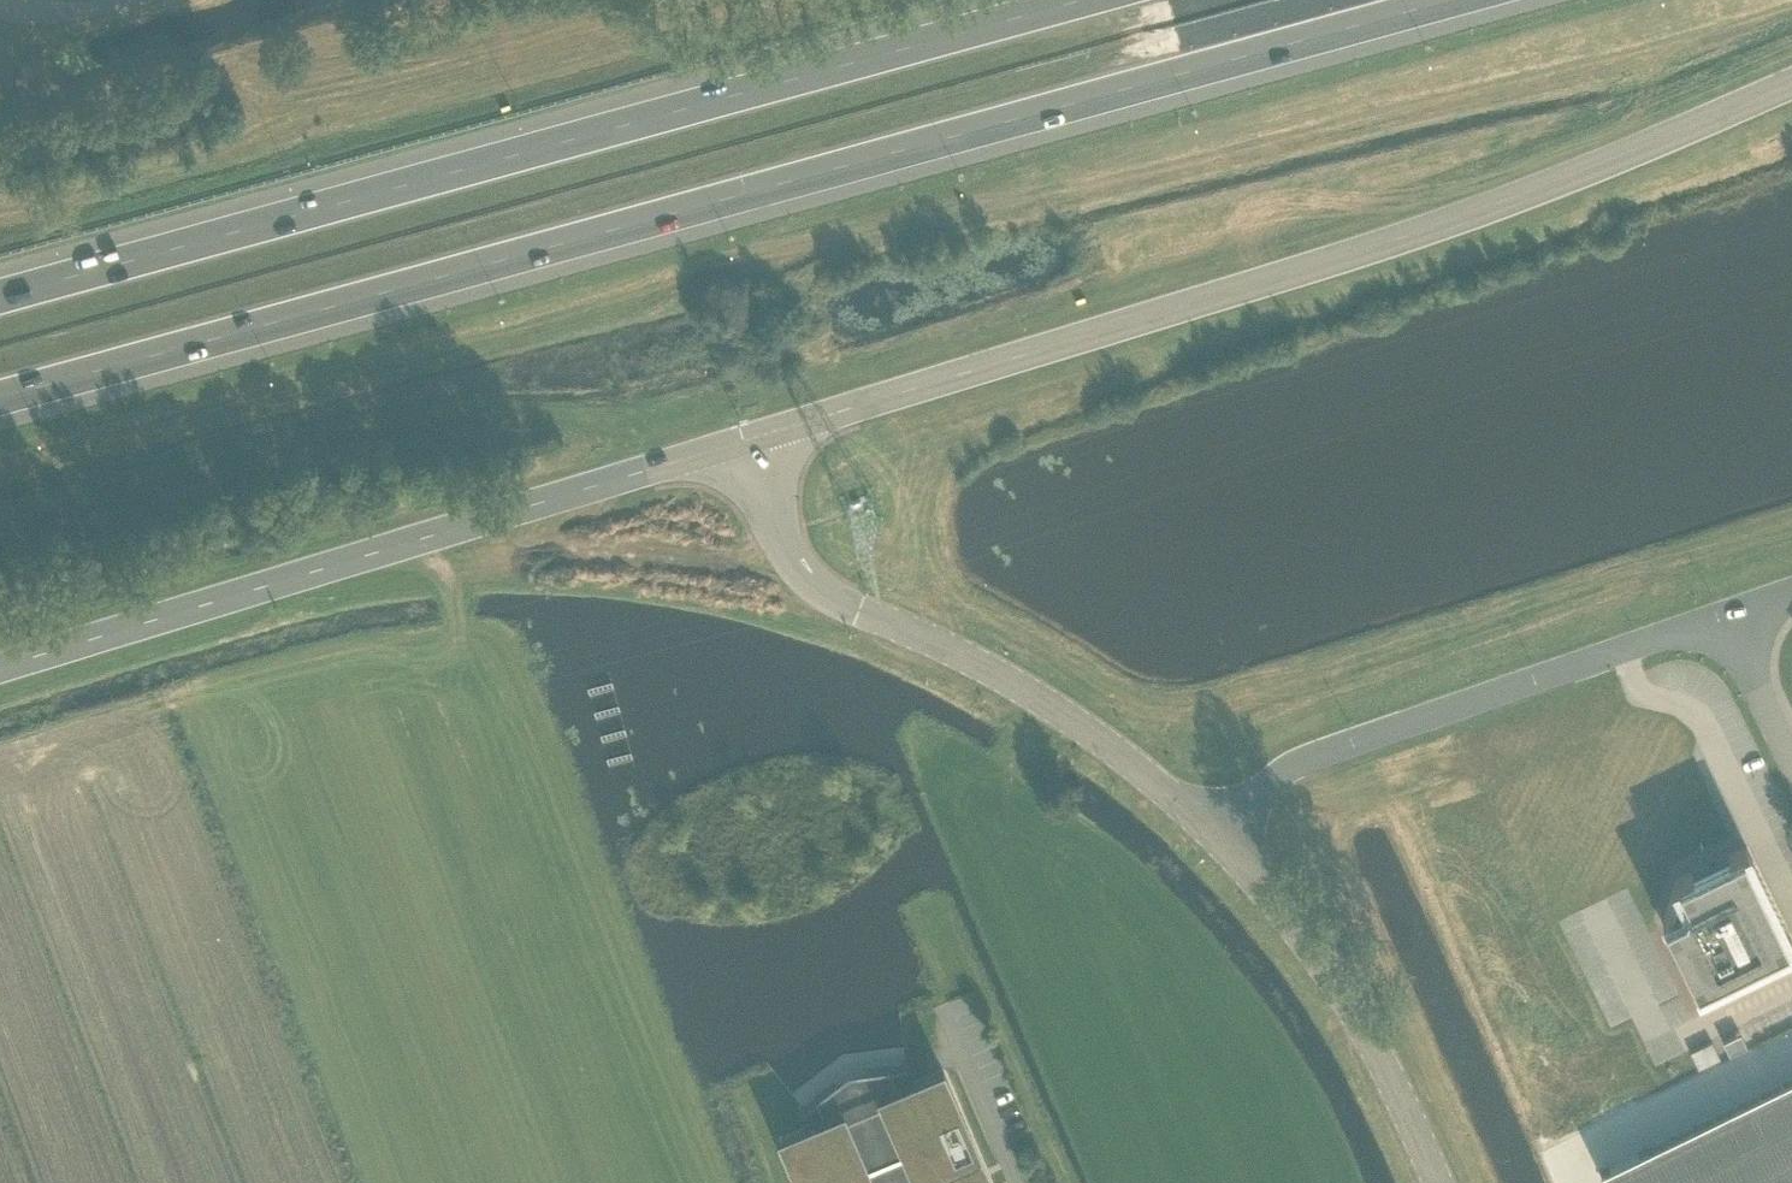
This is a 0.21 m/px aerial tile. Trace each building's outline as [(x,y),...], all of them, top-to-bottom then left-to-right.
[(1468,793),(1436,808),(1456,850),(1488,835),(1468,793)] [(1488,835),(1456,850),(1468,876),(1510,856),(1498,830),(1488,835)] [(1661,916),(1697,988),(1791,941),(1745,846),(1673,881),(1674,883),(1663,915),(1661,916)] [(1510,856),(1468,876),(1480,902),(1522,882),(1510,856)] [(1522,882),(1480,902),(1492,928),(1531,910),(1530,908),(1533,907),(1522,882)] [(1531,910),(1492,928),(1501,946),(1539,927),(1531,910)] [(1539,927),(1501,946),(1511,967),(1550,949),(1539,927)] [(1550,949),(1511,967),(1521,989),(1560,971),(1550,949)] [(1560,971),(1521,989),(1531,1011),(1570,993),(1560,971)] [(1570,993),(1531,1011),(1539,1028),(1578,1010),(1570,993)] [(1578,1010),(1539,1028),(1548,1046),(1586,1028),(1578,1010)] [(1586,1028),(1548,1046),(1556,1063),(1595,1045),(1586,1028)] [(1746,1046),(1740,1033),(1723,1042),(1729,1054),(1746,1046)] [(1712,1041),(1691,1052),(1699,1069),(1720,1058),(1712,1041)] [(1595,1045),(1556,1063),(1574,1103),(1613,1084),(1595,1045)] [(781,1139),(800,1182),(991,1182),(944,1071),(910,1086),(907,1063),(891,1066),(848,1071),(815,1098),(802,1108),(815,1125),(781,1139)] [(1791,1100),(1791,1078),(1783,1082),(1791,1100)] [(1785,1143),(1791,1139),(1791,1100),(1783,1082),(1761,1093),(1785,1143)] [(1785,1143),(1761,1093),(1738,1104),(1763,1154),(1785,1143)] [(1763,1154),(1738,1104),(1716,1115),(1740,1164),(1763,1154)] [(1716,1115),(1693,1126),(1718,1175),(1740,1164),(1716,1115)] [(1718,1175),(1693,1126),(1671,1137),(1693,1182),(1702,1182),(1718,1175)] [(1671,1137),(1648,1148),(1666,1182),(1693,1182),(1671,1137)] [(1777,1182),(1791,1182),(1791,1157),(1785,1143),(1763,1154),(1777,1182)] [(1648,1148),(1600,1171),(1606,1182),(1666,1182),(1648,1148)] [(1740,1164),(1749,1182),(1777,1182),(1763,1154),(1740,1164)] [(1721,1182),(1749,1182),(1740,1164),(1718,1175),(1721,1182)]
